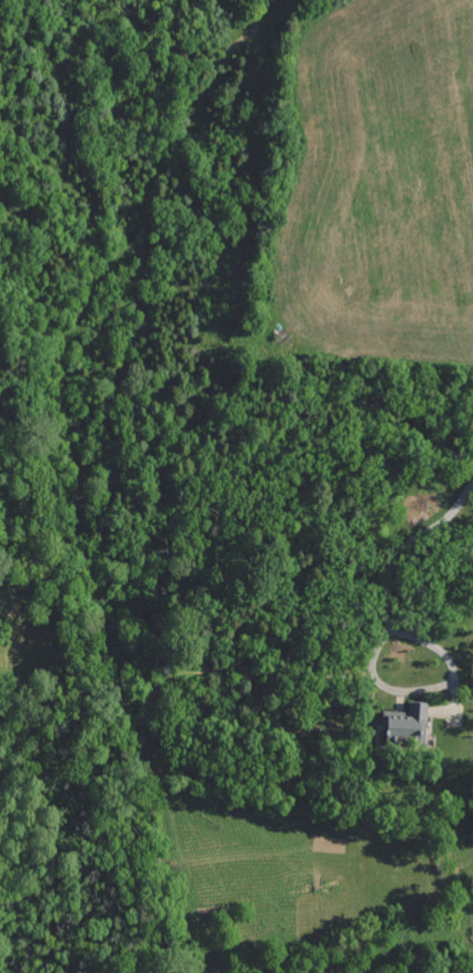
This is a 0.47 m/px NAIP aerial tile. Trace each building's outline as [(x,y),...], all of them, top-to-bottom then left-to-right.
[(424,704),(405,704),(405,713),(381,713),(380,747),(414,748),(414,731),(418,731),(418,724),(424,724),(424,704)]
